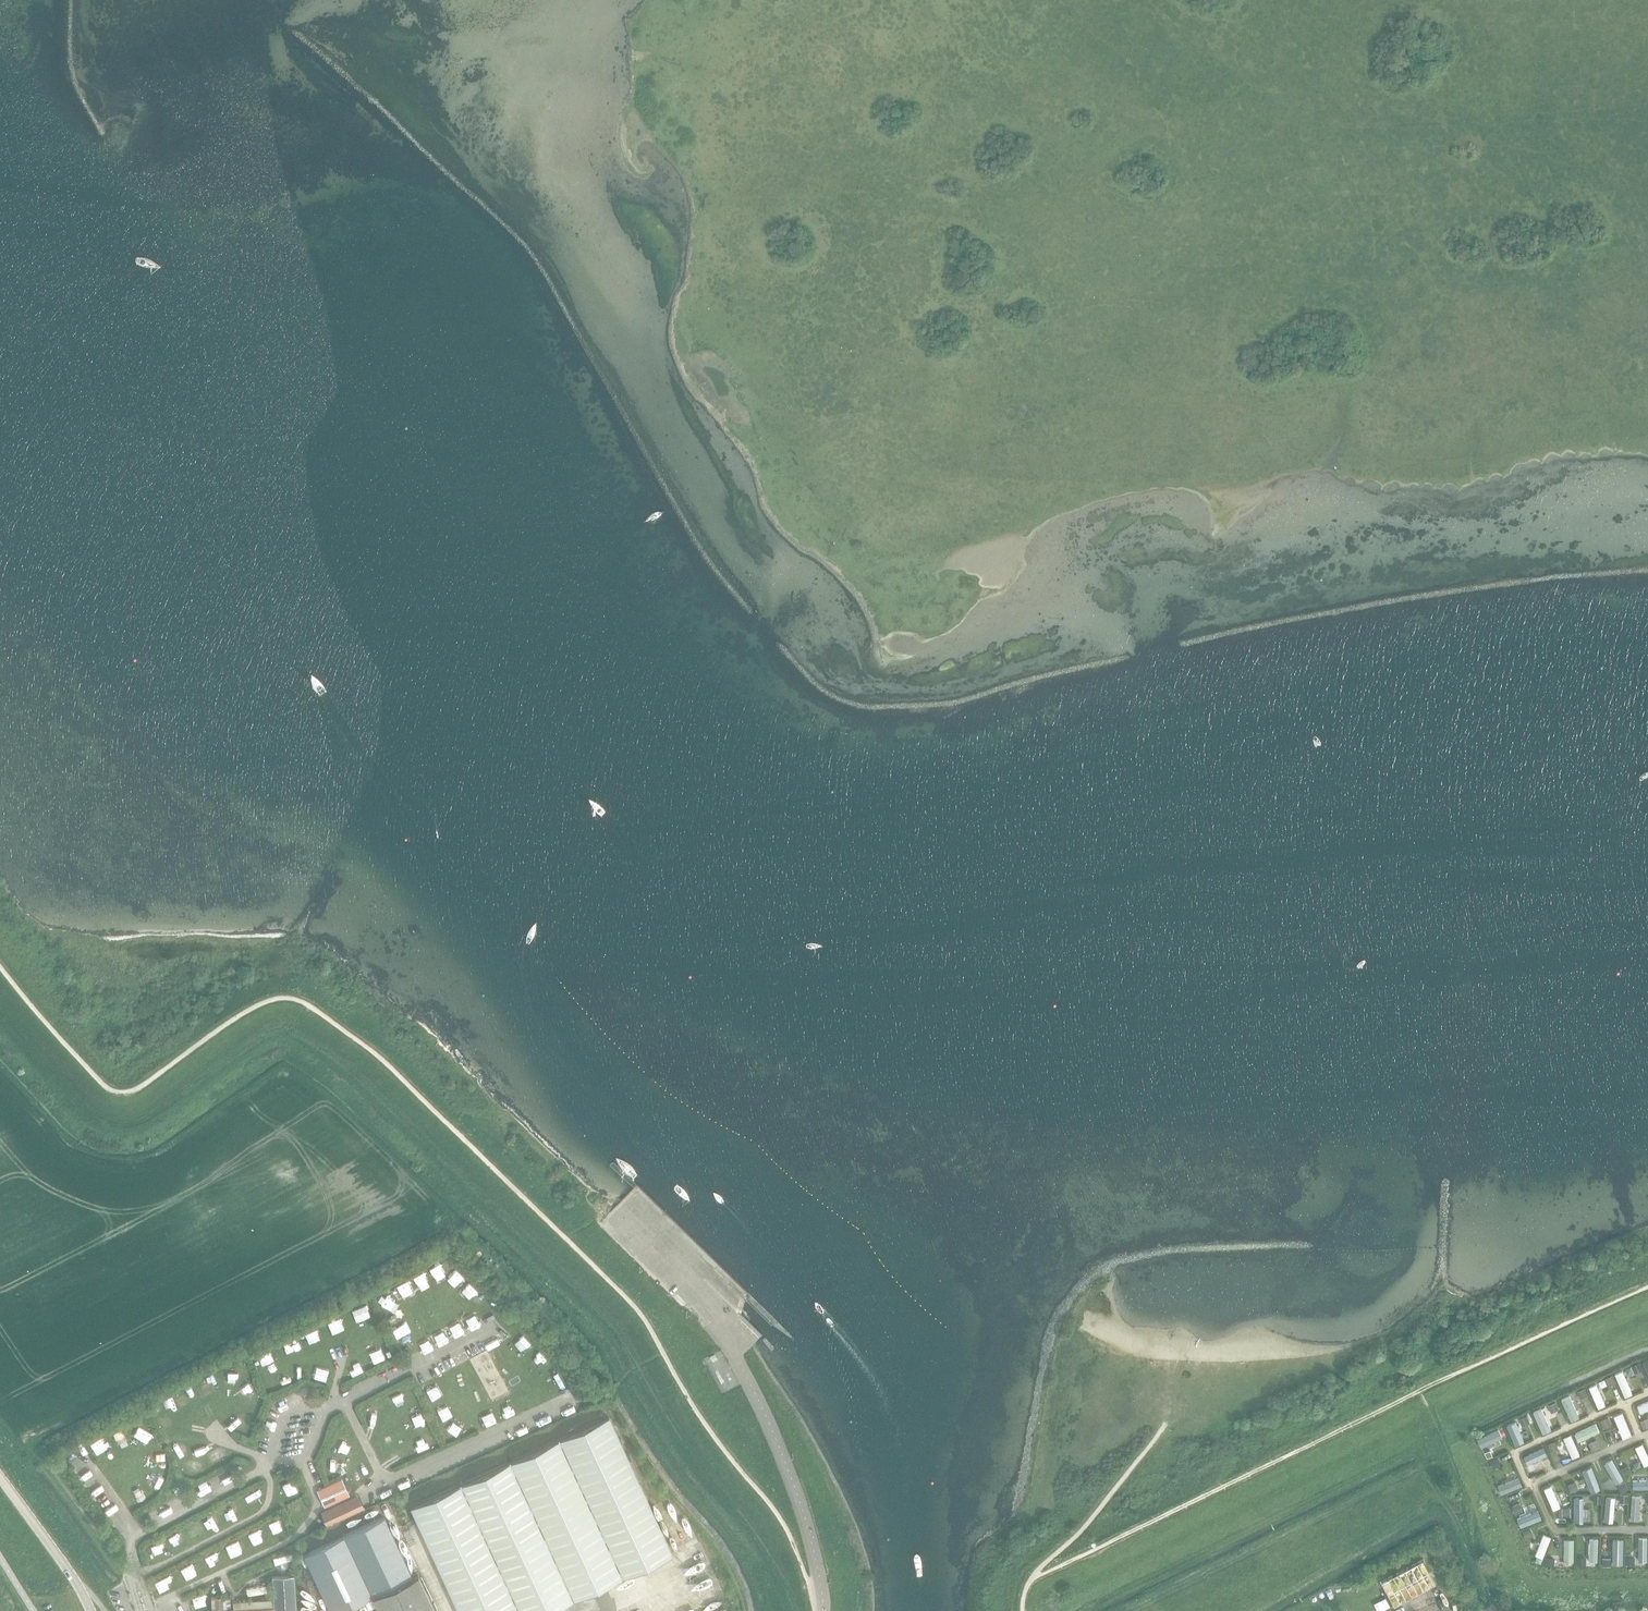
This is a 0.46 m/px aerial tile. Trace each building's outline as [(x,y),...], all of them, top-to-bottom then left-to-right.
[(446,1259),(454,1268),(461,1261),(454,1253),(446,1259)] [(460,1272),(464,1284),(475,1280),(471,1268),(460,1272)] [(482,1284),(479,1289),(486,1293),(489,1288),(482,1284)] [(359,1314),(374,1307),(368,1295),(354,1302),(359,1314)] [(332,1313),(337,1323),(349,1318),(344,1308),(332,1313)] [(389,1311),(394,1323),(402,1319),(397,1308),(389,1311)] [(315,1331),(326,1327),(322,1317),(311,1322),(315,1331)] [(291,1335),(283,1337),(285,1345),(293,1344),(291,1335)] [(264,1345),(267,1357),(278,1353),(275,1342),(264,1345)] [(373,1349),(375,1354),(387,1349),(385,1345),(373,1349)] [(352,1367),(365,1363),(361,1351),(348,1356),(352,1367)] [(320,1355),(316,1368),(329,1372),(332,1359),(320,1355)] [(386,1366),(394,1362),(392,1358),(383,1362),(386,1366)] [(1632,1365),(1635,1373),(1643,1369),(1640,1362),(1632,1365)] [(1615,1373),(1625,1396),(1632,1393),(1622,1370),(1615,1373)] [(1604,1378),(1608,1386),(1616,1382),(1612,1374),(1604,1378)] [(259,1381),(245,1383),(247,1396),(260,1394),(259,1381)] [(1589,1387),(1598,1408),(1605,1405),(1596,1384),(1589,1387)] [(1577,1391),(1580,1399),(1588,1395),(1585,1388),(1577,1391)] [(435,1397),(440,1409),(446,1407),(441,1394),(435,1397)] [(1561,1398),(1571,1420),(1578,1417),(1568,1395),(1561,1398)] [(420,1398),(414,1400),(418,1412),(425,1409),(420,1398)] [(369,1409),(380,1404),(377,1399),(366,1404),(369,1409)] [(1550,1404),(1553,1412),(1561,1409),(1558,1401),(1550,1404)] [(1637,1405),(1640,1412),(1647,1409),(1647,1401),(1637,1405)] [(273,1404),(270,1414),(274,1416),(278,1406),(273,1404)] [(491,1415),(502,1410),(500,1406),(489,1410),(491,1415)] [(243,1407),(239,1417),(250,1421),(253,1411),(243,1407)] [(171,1425),(177,1423),(173,1410),(167,1412),(171,1425)] [(1549,1428),(1541,1410),(1534,1413),(1542,1431),(1549,1428)] [(1614,1416),(1618,1424),(1626,1420),(1622,1412),(1614,1416)] [(446,1414),(444,1420),(458,1424),(460,1419),(446,1414)] [(1519,1418),(1522,1426),(1530,1423),(1526,1415),(1519,1418)] [(1643,1429),(1647,1427),(1647,1418),(1647,1417),(1640,1421),(1643,1429)] [(609,1418),(412,1509),(458,1610),(552,1610),(673,1556),(609,1418)] [(1602,1421),(1611,1442),(1618,1439),(1609,1418),(1602,1421)] [(124,1431),(135,1428),(132,1419),(121,1422),(124,1431)] [(428,1433),(434,1430),(431,1421),(425,1423),(428,1433)] [(1508,1425),(1515,1443),(1521,1441),(1514,1422),(1508,1425)] [(1596,1423),(1574,1433),(1578,1441),(1599,1431),(1596,1423)] [(1489,1427),(1483,1430),(1492,1448),(1498,1445),(1489,1427)] [(1495,1430),(1499,1438),(1507,1434),(1503,1427),(1495,1430)] [(336,1439),(345,1443),(350,1433),(340,1428),(336,1439)] [(180,1447),(193,1442),(188,1430),(175,1436),(180,1447)] [(100,1446),(109,1442),(106,1433),(96,1437),(100,1446)] [(1563,1438),(1572,1458),(1579,1455),(1571,1435),(1563,1438)] [(87,1436),(81,1439),(87,1449),(93,1446),(87,1436)] [(1494,1454),(1486,1436),(1480,1439),(1488,1457),(1494,1454)] [(222,1437),(209,1441),(212,1452),(225,1448),(222,1437)] [(407,1448),(420,1445),(418,1439),(406,1442),(407,1448)] [(1589,1443),(1592,1451),(1600,1447),(1597,1439),(1589,1443)] [(1547,1444),(1550,1452),(1558,1448),(1555,1440),(1547,1444)] [(158,1444),(162,1456),(170,1454),(166,1442),(158,1444)] [(1644,1466),(1647,1464),(1647,1456),(1642,1444),(1635,1447),(1644,1466)] [(1544,1447),(1526,1455),(1529,1461),(1547,1453),(1544,1447)] [(199,1463),(201,1457),(189,1451),(187,1457),(199,1463)] [(331,1467),(337,1464),(333,1456),(328,1459),(331,1467)] [(1497,1457),(1489,1461),(1493,1469),(1501,1465),(1497,1457)] [(1604,1463),(1617,1484),(1623,1480),(1611,1459),(1604,1463)] [(112,1471),(121,1466),(118,1460),(109,1465),(112,1471)] [(87,1473),(98,1466),(95,1461),(84,1468),(87,1473)] [(1535,1463),(1527,1467),(1531,1475),(1538,1471),(1535,1463)] [(1628,1464),(1620,1468),(1625,1476),(1632,1472),(1628,1464)] [(160,1478),(165,1469),(159,1466),(154,1476),(160,1478)] [(1584,1470),(1592,1491),(1599,1488),(1591,1467),(1584,1470)] [(295,1468),(288,1471),(294,1485),(301,1482),(295,1468)] [(1628,1478),(1632,1485),(1647,1477),(1647,1469),(1647,1468),(1628,1478)] [(105,1476),(95,1482),(98,1488),(108,1482),(105,1476)] [(204,1488),(215,1482),(212,1477),(201,1482),(204,1488)] [(255,1487),(266,1482),(263,1477),(253,1482),(255,1487)] [(138,1488),(135,1490),(138,1495),(148,1489),(141,1478),(135,1482),(138,1488)] [(317,1489),(324,1506),(349,1495),(342,1478),(317,1489)] [(1519,1478),(1500,1486),(1503,1493),(1522,1485),(1519,1478)] [(1575,1481),(1568,1484),(1571,1492),(1579,1489),(1575,1481)] [(1624,1481),(1617,1485),(1622,1493),(1629,1488),(1624,1481)] [(1544,1489),(1553,1510),(1560,1507),(1551,1486),(1544,1489)] [(320,1512),(327,1525),(365,1507),(359,1494),(320,1512)] [(1628,1503),(1628,1494),(1620,1494),(1620,1502),(1628,1503)] [(1593,1495),(1593,1503),(1602,1503),(1602,1495),(1593,1495)] [(112,1505),(121,1500),(118,1496),(110,1501),(112,1505)] [(1574,1496),(1574,1517),(1581,1517),(1582,1497),(1574,1496)] [(1632,1498),(1630,1522),(1636,1522),(1638,1499),(1632,1498)] [(1605,1501),(1604,1520),(1611,1520),(1613,1501),(1605,1501)] [(1519,1503),(1511,1507),(1514,1514),(1522,1511),(1519,1503)] [(1562,1516),(1570,1516),(1570,1508),(1562,1508),(1562,1516)] [(271,1514),(276,1523),(286,1518),(281,1509),(271,1514)] [(192,1522),(202,1519),(199,1513),(190,1517),(192,1522)] [(1537,1513),(1522,1519),(1525,1526),(1540,1520),(1537,1513)] [(412,1577),(384,1518),(304,1555),(331,1610),(341,1610),(372,1596),(380,1610),(435,1610),(418,1575),(412,1577)] [(1530,1528),(1523,1531),(1526,1539),(1533,1536),(1530,1528)] [(152,1543),(163,1538),(159,1531),(148,1536),(152,1543)] [(228,1536),(232,1547),(244,1542),(240,1532),(228,1536)] [(1543,1534),(1535,1555),(1542,1558),(1551,1537),(1543,1534)] [(1597,1561),(1598,1538),(1590,1538),(1589,1560),(1597,1561)] [(1573,1561),(1574,1539),(1564,1539),(1564,1561),(1573,1561)] [(1614,1539),(1614,1564),(1622,1564),(1622,1539),(1614,1539)] [(211,1556),(221,1552),(218,1543),(207,1547),(211,1556)] [(1628,1553),(1638,1554),(1638,1546),(1628,1545),(1628,1553)] [(185,1564),(194,1560),(192,1555),(183,1559),(185,1564)] [(1546,1557),(1546,1566),(1554,1566),(1554,1558),(1546,1557)] [(1577,1557),(1577,1566),(1586,1566),(1586,1557),(1577,1557)] [(1626,1557),(1626,1565),(1634,1565),(1634,1557),(1626,1557)] [(1435,1582),(1423,1558),(1381,1580),(1394,1604),(1435,1582)] [(1602,1558),(1602,1566),(1611,1566),(1611,1558),(1602,1558)] [(274,1610),(296,1610),(294,1575),(272,1576),(274,1608),(274,1610)] [(213,1610),(226,1610),(226,1608),(231,1607),(230,1595),(210,1596),(211,1608),(212,1608),(213,1610)]
